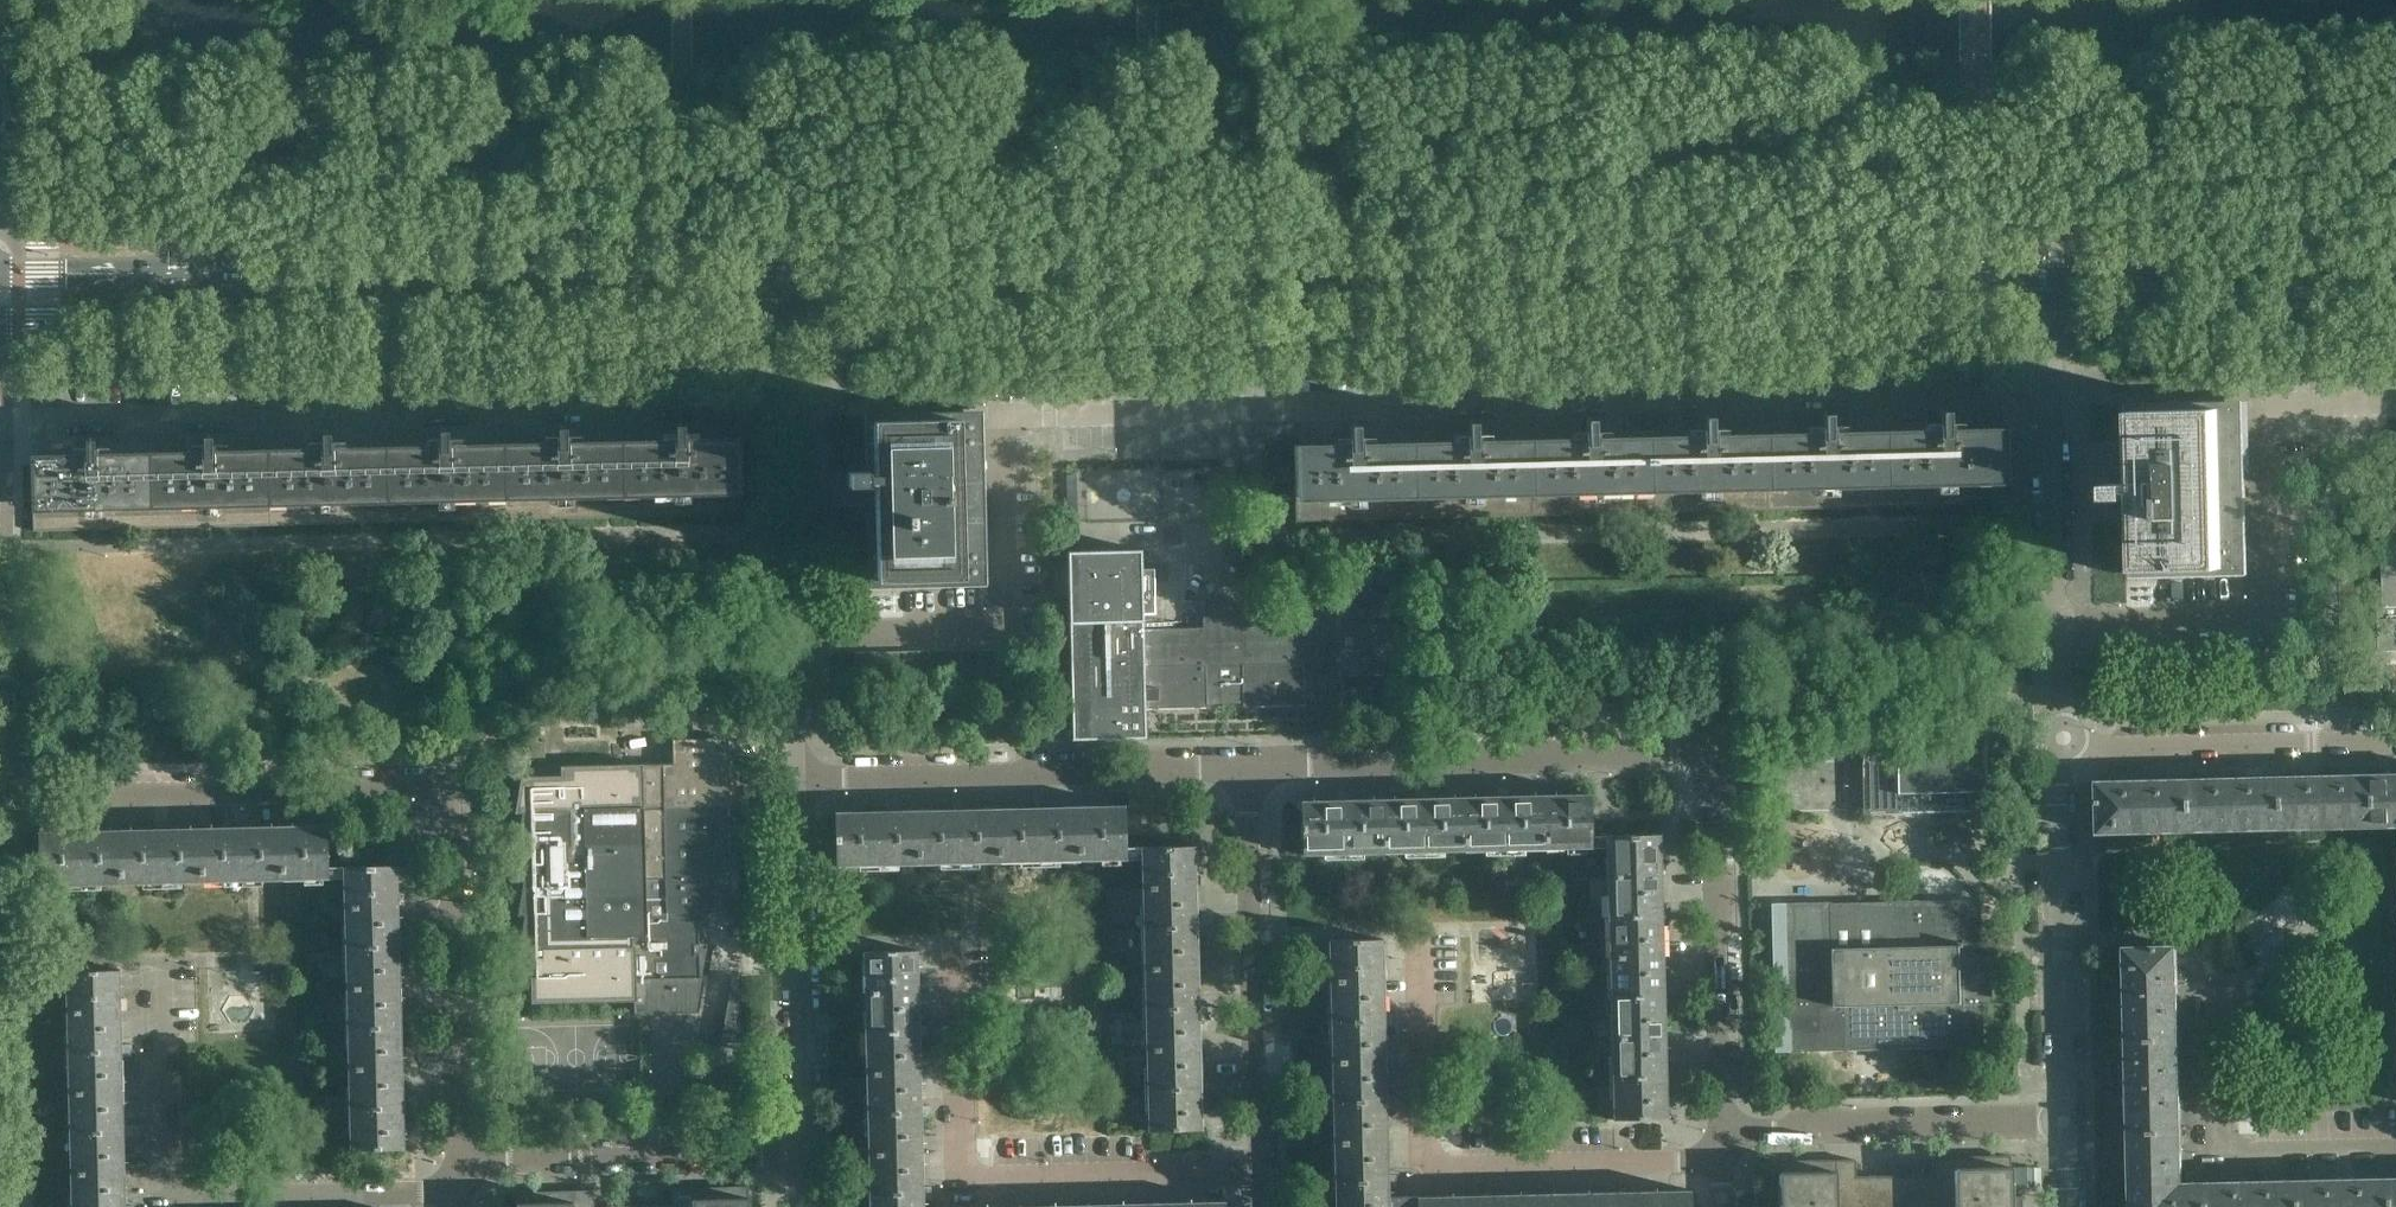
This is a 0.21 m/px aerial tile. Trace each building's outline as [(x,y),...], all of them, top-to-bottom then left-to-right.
[(2247,575),(2243,402),(2127,405),(2129,483),(2110,484),(2110,499),(2129,499),(2131,577),(2247,575)] [(986,586),(982,411),(865,414),(866,471),(847,472),(848,486),(862,486),(862,506),(874,505),(874,509),(867,509),(869,588),(986,586)] [(2004,504),(2001,428),(1949,429),(1949,424),(1946,424),(1946,411),(1937,412),(1937,424),(1935,424),(1935,430),(1883,431),(1885,507),(2004,504)] [(1885,507),(1883,431),(1832,432),(1832,426),(1829,426),(1828,414),(1820,414),(1820,427),(1817,427),(1818,432),(1765,434),(1767,509),(1885,507)] [(1767,509),(1765,434),(1713,435),(1713,429),(1710,429),(1710,417),(1702,417),(1702,430),(1699,430),(1699,435),(1648,437),(1649,512),(1767,509)] [(1649,512),(1648,437),(1596,438),(1596,432),(1593,432),(1593,420),(1584,420),(1585,433),(1582,433),(1582,438),(1530,440),(1532,515),(1649,512)] [(1532,515),(1530,440),(1478,441),(1478,435),(1475,435),(1475,423),(1466,423),(1466,435),(1463,436),(1464,441),(1412,442),(1414,518),(1532,515)] [(742,513),(740,444),(740,438),(687,439),(687,433),(684,434),(684,426),(675,426),(676,434),(673,434),(673,439),(622,441),(623,516),(742,513)] [(1414,518),(1412,442),(1361,444),(1360,438),(1358,438),(1357,426),(1349,426),(1349,438),(1346,438),(1346,444),(1294,445),(1296,521),(1414,518)] [(623,516),(622,441),(570,442),(570,436),(567,436),(567,428),(558,429),(559,437),(556,437),(556,442),(504,444),(506,519),(623,516)] [(506,519),(504,444),(452,445),(452,439),(449,439),(449,431),(440,431),(440,439),(437,440),(437,445),(386,446),(388,522),(506,519)] [(388,522),(386,446),(334,448),(334,442),(331,442),(331,434),(323,434),(323,442),(320,442),(320,448),(268,449),(270,525),(388,522)] [(270,525),(268,449),(216,450),(216,445),(213,445),(213,437),(204,437),(205,445),(202,445),(202,451),(150,452),(152,528),(270,525)] [(152,528),(150,452),(99,453),(99,448),(96,448),(96,440),(87,440),(87,448),(84,448),(85,454),(32,455),(34,531),(152,528)] [(1339,625),(1339,600),(1300,601),(1301,626),(1242,628),(1241,603),(1203,603),(1203,629),(1143,630),(1142,614),(1152,614),(1155,614),(1155,612),(1154,569),(1141,569),(1141,550),(1067,552),(1070,656),(1071,726),(1072,740),(1086,740),(1145,738),(1145,709),(1146,709),(1145,680),(1204,678),(1205,703),(1205,707),(1206,707),(1206,704),(1243,703),(1243,706),(1244,706),(1244,702),(1243,677),(1302,676),(1303,701),(1341,700),(1341,675),(1398,674),(1397,624),(1339,625)] [(2382,559),(2383,590),(2377,591),(2379,651),(2395,651),(2395,559),(2382,559)] [(1303,705),(1303,701),(1302,676),(1243,677),(1244,702),(1244,706),(1303,705)] [(1205,707),(1205,703),(1204,678),(1145,680),(1146,709),(1205,707)] [(1986,811),(1984,730),(1861,733),(1863,814),(1986,811)] [(2375,775),(2376,827),(2395,826),(2395,774),(2375,775)] [(2376,827),(2375,775),(2283,777),(2284,829),(2376,827)] [(2284,829),(2283,777),(2190,779),(2192,831),(2284,829)] [(2192,831),(2190,779),(2097,781),(2098,834),(2192,831)] [(1591,848),(1589,793),(1543,794),(1545,849),(1591,848)] [(1545,849),(1543,794),(1463,796),(1464,851),(1545,849)] [(1464,851),(1463,796),(1382,798),(1383,853),(1464,851)] [(1383,853),(1382,798),(1300,800),(1302,855),(1383,853)] [(641,833),(640,804),(586,805),(587,834),(641,833)] [(1126,860),(1125,814),(1125,805),(1079,806),(1080,861),(1126,860)] [(719,911),(718,906),(718,877),(723,877),(723,878),(725,878),(724,842),(729,842),(729,844),(731,844),(730,806),(663,807),(665,855),(645,856),(645,842),(584,844),(585,858),(568,859),(567,847),(571,847),(570,810),(523,811),(516,847),(518,848),(518,846),(523,847),(517,882),(519,882),(519,880),(524,881),(518,916),(520,916),(520,914),(525,915),(517,959),(530,958),(531,1003),(634,1001),(634,1014),(699,1013),(705,977),(700,977),(698,912),(719,911)] [(1080,861),(1079,806),(998,808),(999,862),(1080,861)] [(999,862),(998,808),(917,810),(919,864),(999,862)] [(919,864),(917,810),(836,812),(837,866),(919,864)] [(329,879),(328,849),(328,824),(282,825),(283,880),(329,879)] [(283,880),(282,825),(201,827),(203,882),(283,880)] [(203,882),(201,827),(121,829),(122,884),(203,882)] [(122,884),(121,829),(39,831),(40,886),(122,884)] [(1660,864),(1659,834),(1605,835),(1605,876),(1660,874),(1660,873),(1665,873),(1665,864),(1660,864)] [(1195,876),(1195,851),(1195,845),(1140,847),(1141,887),(1196,886),(1195,885),(1200,885),(1200,876),(1195,876)] [(399,896),(398,873),(398,865),(343,866),(344,907),(399,906),(399,905),(404,904),(403,895),(399,896)] [(1662,955),(1661,909),(1660,874),(1605,876),(1607,956),(1662,955)] [(1197,967),(1196,920),(1196,886),(1141,887),(1143,968),(1197,967)] [(1788,1028),(1789,1051),(1983,1047),(1982,1003),(1991,1003),(1990,956),(1980,956),(1979,900),(1830,903),(1830,902),(1784,903),(1786,974),(1830,973),(1831,1005),(1816,1005),(1816,1018),(1801,1027),(1788,1028)] [(401,986),(400,940),(399,906),(344,907),(346,988),(401,986)] [(1383,969),(1382,959),(1382,939),(1327,940),(1328,980),(1383,979),(1383,978),(1388,978),(1387,969),(1383,969)] [(2179,1041),(2177,974),(2177,946),(2125,947),(2127,1042),(2179,1041)] [(918,981),(918,970),(917,950),(863,951),(864,992),(918,990),(923,989),(923,980),(918,981)] [(1664,1036),(1663,989),(1662,955),(1607,956),(1609,1037),(1664,1036)] [(1199,1047),(1198,1001),(1197,967),(1143,968),(1145,1048),(1199,1047)] [(121,1000),(121,989),(120,969),(66,970),(67,1011),(121,1010),(121,1009),(126,1009),(126,1000),(121,1000)] [(743,1042),(742,976),(732,976),(720,1043),(743,1042)] [(1385,1060),(1384,1013),(1383,979),(1328,980),(1330,1061),(1385,1060)] [(403,1067),(402,1021),(401,986),(346,988),(348,1068),(403,1067)] [(920,1071),(919,1025),(918,990),(864,992),(866,1072),(920,1071)] [(123,1091),(122,1044),(121,1010),(67,1011),(69,1092),(123,1091)] [(1666,1117),(1665,1070),(1664,1036),(1609,1037),(1611,1119),(1666,1117)] [(2181,1133),(2179,1041),(2127,1042),(2129,1134),(2181,1133)] [(1201,1129),(1200,1082),(1199,1047),(1145,1048),(1147,1130),(1201,1129)] [(1387,1140),(1386,1094),(1385,1060),(1330,1061),(1332,1142),(1387,1140)] [(405,1148),(403,1101),(403,1067),(348,1068),(350,1150),(405,1148)] [(922,1152),(921,1105),(920,1071),(866,1072),(868,1153),(922,1152)] [(125,1171),(124,1125),(123,1091),(69,1092),(71,1173),(125,1171)] [(2208,1182),(2183,1182),(2181,1133),(2129,1134),(2131,1206),(2209,1206),(2208,1182)] [(1388,1197),(1388,1175),(1387,1140),(1332,1142),(1334,1206),(1389,1206),(1388,1197)] [(923,1186),(922,1152),(868,1153),(869,1206),(923,1206),(923,1186)] [(2021,1197),(2011,1197),(2009,1155),(1933,1157),(1933,1175),(1855,1176),(1854,1159),(1778,1161),(1779,1203),(1768,1203),(1769,1206),(2021,1206),(2021,1197)] [(2034,1187),(2033,1167),(2014,1168),(2014,1187),(2034,1187)] [(126,1206),(125,1171),(71,1173),(72,1206),(126,1206)] [(2392,1177),(2300,1180),(2301,1206),(2393,1206),(2392,1177)] [(2300,1180),(2208,1182),(2209,1206),(2301,1206),(2300,1180)] [(748,1186),(671,1188),(672,1206),(611,1206),(749,1206),(748,1186)] [(593,1190),(517,1192),(517,1206),(594,1206),(593,1190)] [(1690,1199),(1673,1200),(1673,1196),(1416,1202),(1416,1196),(1388,1197),(1389,1206),(1690,1206),(1690,1199)]
